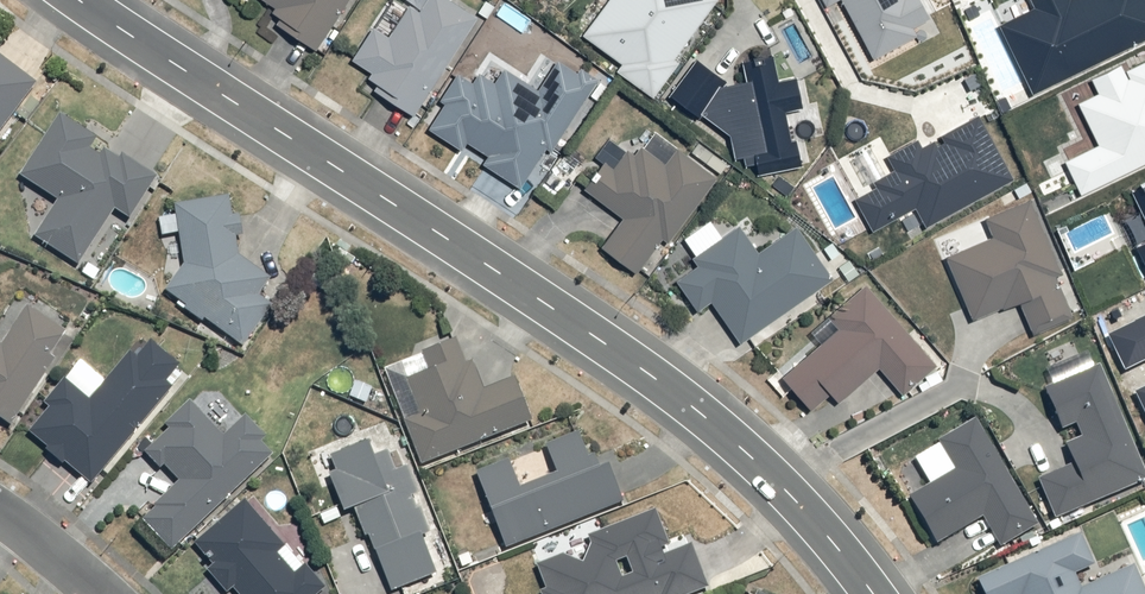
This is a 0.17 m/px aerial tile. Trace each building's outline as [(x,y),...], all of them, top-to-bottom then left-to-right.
[(322,48),(352,0),(270,0),(281,7),(277,14),(284,18),(281,22),(322,48)] [(459,0),(432,0),(426,10),(414,3),(394,35),(377,25),(356,58),(376,70),(373,75),(383,81),(379,88),(420,114),(482,14),(459,0)] [(582,38),(621,66),(616,73),(653,100),(677,65),(672,62),(716,2),(714,0),(609,0),(582,38)] [(825,9),(839,1),(872,61),(916,38),(912,30),(929,21),(917,0),(820,0),(825,9)] [(997,27),(1031,97),(1144,41),(1144,0),(1028,0),(1033,9),(997,27)] [(41,84),(0,51),(0,135),(41,84)] [(615,85),(604,78),(566,53),(554,68),(546,78),(549,87),(539,89),(538,80),(526,81),(526,70),(500,69),(501,80),(489,80),(483,75),(476,83),(464,73),(444,98),(451,104),(435,125),(467,148),(473,140),(493,153),(487,160),(523,183),(549,147),(556,152),(592,96),(603,103),(615,85)] [(728,88),(696,64),(671,97),(699,118),(700,116),(727,137),(733,163),(741,161),(743,170),(754,168),(756,179),(803,168),(797,142),(790,143),(784,114),(802,110),(796,79),(778,83),(772,56),(740,63),(744,85),(728,88)] [(1064,164),(1080,198),(1144,167),(1144,63),(1122,74),(1119,66),(1089,80),(1097,96),(1077,105),(1098,147),(1064,164)] [(64,112),(25,173),(61,197),(37,233),(82,263),(119,206),(135,217),(162,177),(64,112)] [(875,189),(853,201),(871,233),(916,209),(926,227),(1010,181),(976,120),(919,150),(915,143),(886,158),(894,172),(872,184),(875,189)] [(702,140),(693,152),(663,129),(643,156),(634,149),(620,168),(611,161),(590,188),(627,217),(606,245),(643,273),(645,270),(648,273),(731,162),(702,140)] [(1131,194),(1144,223),(1144,187),(1131,194)] [(188,266),(167,285),(245,349),(282,302),(278,257),(246,260),(243,229),(237,229),(233,195),(182,201),(188,266)] [(953,254),(977,317),(1022,300),(1036,336),(1078,320),(1061,276),(1066,274),(1037,198),(991,215),(999,236),(953,254)] [(829,298),(824,289),(837,280),(803,225),(790,233),(779,216),(760,228),(752,215),(729,229),(719,214),(686,234),(700,256),(698,257),(703,264),(681,277),(701,309),(718,298),(744,339),(750,335),(758,347),(829,298)] [(1134,249),(1144,271),(1144,244),(1134,249)] [(846,326),(843,328),(834,317),(820,329),(829,340),(788,376),(817,408),(833,392),(821,378),(825,375),(855,411),(881,388),(872,378),(885,366),(907,391),(940,361),(872,283),(836,315),(846,326)] [(16,424),(75,328),(32,301),(6,342),(0,338),(0,415),(16,424)] [(1109,332),(1127,368),(1144,360),(1144,315),(1109,332)] [(409,420),(425,465),(537,426),(519,375),(487,386),(476,355),(471,357),(463,335),(430,347),(438,369),(414,378),(427,413),(409,420)] [(107,381),(93,368),(84,377),(82,375),(74,384),(68,378),(47,402),(52,407),(33,428),(91,479),(177,383),(169,377),(183,361),(157,338),(142,354),(136,348),(107,381)] [(1094,367),(1081,338),(1051,351),(1065,381),(1048,388),(1067,431),(1081,425),(1085,434),(1071,440),(1078,456),(1059,464),(1062,471),(1043,479),(1059,516),(1144,478),(1144,461),(1102,364),(1094,367)] [(1134,390),(1144,413),(1144,385),(1134,390)] [(146,513),(174,548),(280,457),(262,441),(273,433),(254,412),(229,436),(197,397),(168,421),(172,426),(150,443),(183,483),(146,513)] [(915,493),(940,536),(985,510),(1004,544),(1041,523),(981,418),(943,439),(960,467),(915,493)] [(479,471),(507,543),(628,496),(613,457),(603,461),(589,426),(550,442),(562,472),(524,487),(513,458),(479,471)] [(381,455),(374,439),(334,455),(339,467),(334,469),(350,511),(360,507),(393,587),(403,583),(408,593),(419,593),(455,579),(418,489),(425,486),(414,460),(407,463),(400,447),(381,455)] [(332,580),(316,559),(302,570),(283,546),(289,541),(255,498),(202,539),(220,562),(211,570),(230,593),(233,593),(240,588),(244,593),(314,593),(332,580)] [(545,593),(664,593),(668,592),(669,593),(684,593),(712,583),(694,539),(677,545),(662,508),(594,535),(590,563),(567,551),(541,562),(551,586),(543,589),(545,593)] [(992,593),(1144,593),(1144,570),(1140,559),(1089,584),(1081,568),(1101,558),(1086,528),(984,577),(992,593)]
